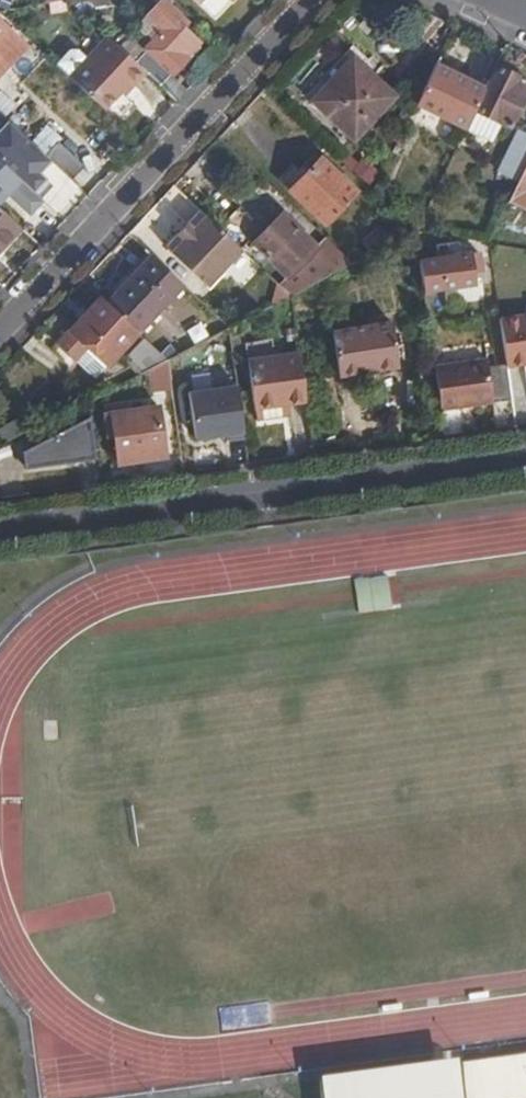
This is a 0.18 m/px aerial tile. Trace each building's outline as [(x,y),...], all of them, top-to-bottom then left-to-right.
[(39,1),(42,17),(66,12),(64,0),(46,0),(39,1)] [(86,16),(92,10),(112,6),(111,0),(70,0),(86,16)] [(159,84),(199,42),(176,20),(184,10),(175,0),(152,0),(155,3),(145,13),(162,29),(145,47),(133,60),(144,70),(159,84)] [(11,27),(0,17),(0,39),(11,27)] [(130,32),(118,45),(133,60),(145,47),(130,32)] [(69,74),(102,106),(117,91),(127,81),(131,85),(144,70),(133,60),(118,45),(106,35),(86,57),(69,74)] [(64,43),(51,57),(69,74),(86,57),(75,47),(64,43)] [(394,95),(352,56),(313,99),(355,138),(394,95)] [(416,102),(465,127),(485,87),(436,61),(416,102)] [(519,74),(499,64),(476,110),(508,126),(525,89),(525,85),(517,80),(519,74)] [(519,74),(517,80),(525,85),(525,77),(519,74)] [(127,81),(117,91),(121,95),(131,85),(127,81)] [(14,107),(2,89),(0,90),(0,114),(1,116),(14,107)] [(0,131),(0,209),(10,198),(29,215),(54,188),(41,176),(53,164),(8,122),(0,131)] [(507,203),(509,199),(525,163),(525,132),(518,128),(487,193),(507,203)] [(84,164),(59,141),(48,153),(73,175),(84,164)] [(326,223),(356,190),(321,156),(303,174),(295,166),(281,181),(326,223)] [(509,199),(525,207),(525,163),(509,199)] [(240,203),(219,225),(245,251),(252,243),(288,278),(315,249),(319,245),(281,209),(265,227),(240,203)] [(20,228),(0,209),(0,250),(20,228)] [(219,225),(205,213),(192,225),(183,236),(170,249),(207,283),(241,247),(219,225)] [(178,231),(183,236),(192,225),(187,221),(178,231)] [(283,282),(291,293),(338,270),(327,261),(315,249),(288,278),(283,282)] [(419,259),(423,290),(476,283),(475,272),(481,271),(478,251),(419,259)] [(327,261),(338,270),(354,261),(344,252),(327,261)] [(171,271),(151,253),(107,301),(118,312),(139,332),(184,284),(171,271)] [(107,301),(100,295),(55,345),(72,361),(87,346),(108,365),(139,332),(118,312),(107,301)] [(507,366),(525,363),(525,314),(500,318),(506,363),(507,366)] [(393,322),(332,331),(340,375),(399,366),(393,322)] [(167,357),(144,336),(126,354),(143,369),(167,357)] [(308,401),(301,357),(249,366),(255,402),(287,398),(289,404),(308,401)] [(488,366),(487,358),(435,366),(441,409),(494,402),(494,401),(488,366)] [(507,366),(506,363),(488,366),(494,401),(511,399),(507,366)] [(237,386),(188,393),(195,441),(244,434),(237,386)] [(287,398),(255,402),(256,409),(257,419),(290,414),(289,404),(287,398)] [(181,448),(176,412),(160,415),(159,402),(108,409),(112,434),(119,433),(122,456),(140,453),(142,462),(167,458),(165,451),(181,448)] [(41,404),(15,417),(23,432),(48,418),(41,404)] [(90,417),(22,452),(24,471),(96,461),(90,417)] [(356,579),(359,611),(391,607),(388,575),(356,579)] [(466,1064),(470,1094),(525,1087),(525,1056),(466,1064)] [(456,1059),(320,1078),(322,1097),(461,1097),(456,1059)]
